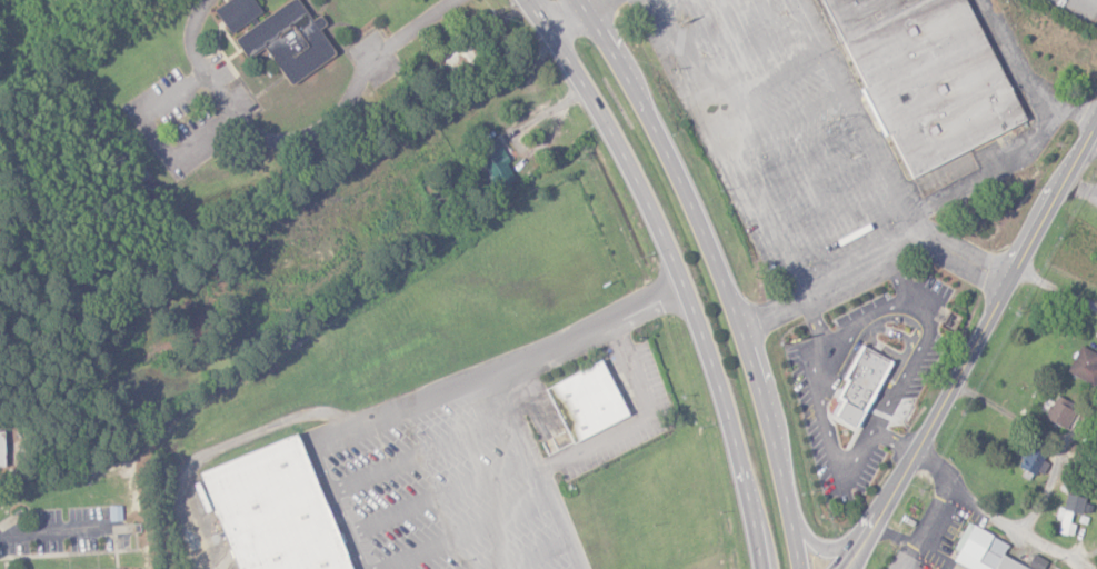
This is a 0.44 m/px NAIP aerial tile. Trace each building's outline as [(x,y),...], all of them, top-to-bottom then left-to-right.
[(253,0),(226,0),(213,9),(229,33),(261,11),(253,0)] [(246,59),(264,47),(288,85),(336,55),(319,28),(326,24),(320,14),(311,20),(298,0),(291,0),(232,37),(246,59)] [(900,186),(909,184),(917,202),(974,176),(967,156),(1023,128),(956,0),(808,0),(900,186)] [(453,74),(478,58),(468,43),(443,60),(453,74)] [(1095,385),(1096,381),(1096,364),(1095,363),(1096,357),(1096,353),(1080,345),(1067,372),(1095,385)] [(628,416),(602,360),(545,386),(571,442),(628,416)] [(1065,428),(1077,406),(1057,395),(1045,418),(1065,428)] [(296,436),(351,568),(240,568),(201,476),(296,436)] [(1019,468),(1038,474),(1045,450),(1026,445),(1019,468)] [(1082,514),(1086,498),(1067,493),(1063,509),(1082,514)] [(1073,512),(1058,508),(1055,519),(1061,521),(1058,533),(1073,536),(1076,523),(1071,522),(1073,512)] [(965,568),(1030,568),(1003,556),(1009,543),(967,522),(954,549),(958,550),(952,563),(965,568)]
